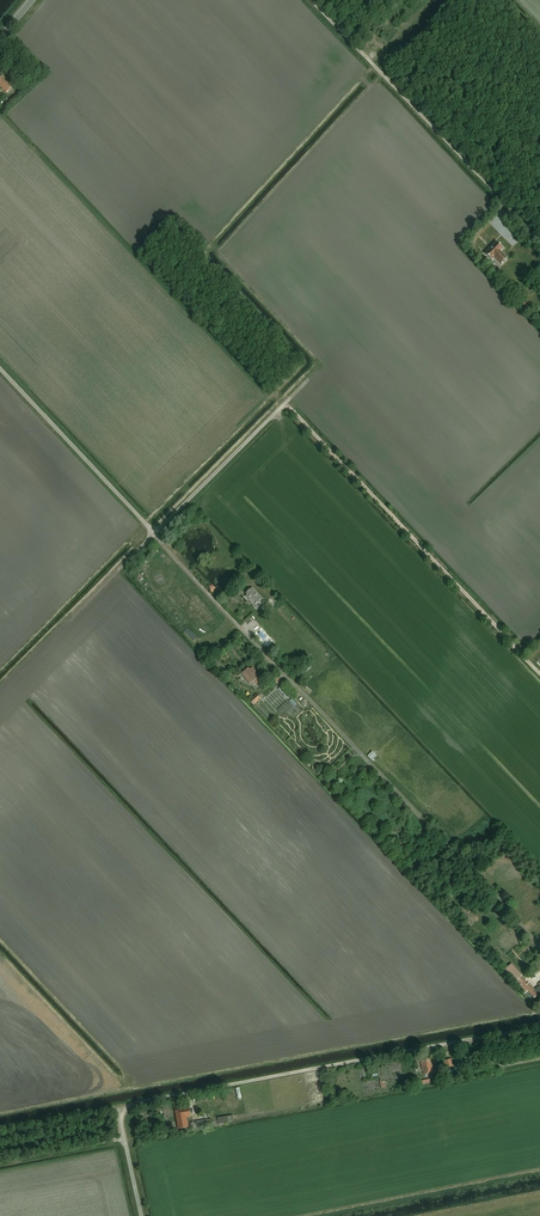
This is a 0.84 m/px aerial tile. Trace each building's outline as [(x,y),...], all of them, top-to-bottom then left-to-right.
[(13,87),(3,75),(0,78),(0,87),(6,93),(13,87)] [(491,261),(494,258),(501,264),(507,259),(500,252),(503,249),(496,242),(484,254),(491,261)] [(275,609),(281,603),(266,586),(262,590),(270,599),(268,601),(275,609)] [(257,609),(264,601),(252,588),(246,594),(247,595),(246,597),(257,609)] [(250,684),(259,677),(252,668),(250,670),(249,669),(242,674),(250,684)] [(262,699),(256,694),(249,701),(249,702),(247,703),(251,708),(253,706),(254,706),(262,699)] [(372,750),(367,755),(371,760),(376,755),(372,750)] [(452,842),(458,849),(462,845),(455,838),(452,842)] [(522,975),(512,964),(512,963),(503,971),(514,982),(522,975)] [(518,980),(522,984),(519,986),(531,1001),(539,995),(539,996),(539,983),(538,985),(539,986),(535,990),(529,984),(528,985),(521,977),(518,980)] [(455,1059),(457,1069),(461,1068),(460,1065),(464,1065),(463,1057),(455,1059)] [(424,1075),(433,1073),(431,1063),(430,1063),(429,1060),(428,1061),(427,1059),(420,1061),(424,1075)] [(453,1067),(452,1059),(444,1061),(446,1068),(453,1067)] [(240,1087),(232,1088),(233,1099),(242,1098),(240,1087)] [(185,1115),(190,1114),(188,1108),(177,1110),(178,1112),(175,1112),(178,1129),(188,1127),(185,1115)] [(219,1125),(233,1122),(232,1116),(218,1118),(219,1125)] [(192,1123),(193,1129),(213,1125),(212,1119),(207,1120),(207,1119),(195,1121),(196,1122),(192,1123)]
